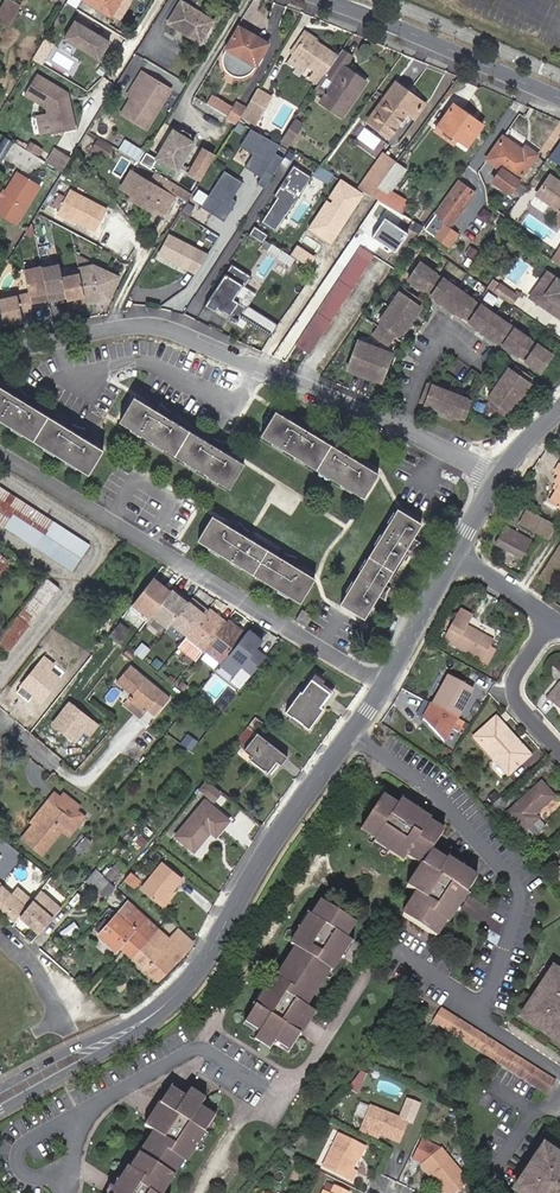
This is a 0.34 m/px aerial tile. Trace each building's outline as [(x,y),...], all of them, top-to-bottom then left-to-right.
[(10,30),(22,9),(8,0),(0,13),(0,24),(10,30)] [(112,13),(120,0),(90,0),(112,13)] [(178,4),(165,27),(197,46),(211,23),(178,4)] [(111,38),(77,17),(66,35),(100,56),(111,38)] [(234,76),(240,76),(245,75),(249,71),(252,67),(265,46),(235,29),(223,51),(221,56),(220,61),(222,66),(225,71),(229,75),(234,76)] [(305,79),(317,87),(323,77),(337,57),(303,35),(284,64),(300,74),(305,67),(311,71),(305,79)] [(317,87),(315,89),(326,96),(320,104),(341,117),(364,83),(344,69),(351,59),(340,52),(337,57),(323,77),(317,87)] [(169,92),(140,75),(135,84),(139,86),(130,100),(120,117),(145,132),(169,92)] [(62,98),(64,95),(33,76),(21,96),(44,110),(45,115),(48,133),(49,136),(71,132),(66,104),(63,102),(62,98)] [(139,86),(135,84),(126,98),(130,100),(139,86)] [(395,85),(368,123),(390,138),(407,114),(414,119),(424,105),(395,85)] [(269,100),(255,92),(245,109),(242,113),(257,122),(269,100)] [(245,109),(234,103),(227,116),(237,122),(242,113),(245,109)] [(461,117),(463,114),(465,112),(454,103),(450,108),(461,117)] [(455,141),(464,148),(480,127),(463,114),(461,117),(450,108),(436,127),(455,141)] [(48,133),(45,115),(32,118),(35,136),(48,133)] [(294,121),(285,135),(290,138),(299,124),(294,121)] [(451,146),(455,141),(436,127),(432,132),(451,146)] [(280,145),(250,128),(239,147),(252,154),(244,168),(261,178),(258,184),(265,188),(282,159),(274,154),(280,145)] [(176,172),(192,145),(172,132),(155,160),(176,172)] [(508,192),(535,153),(524,146),(521,150),(501,136),(485,159),(502,170),(500,173),(498,172),(492,181),(508,192)] [(6,152),(31,167),(37,157),(11,142),(6,152)] [(58,152),(53,149),(46,162),(51,165),(58,152)] [(197,178),(211,156),(201,149),(187,171),(197,178)] [(58,152),(51,165),(61,171),(68,158),(58,152)] [(375,186),(380,189),(396,165),(381,154),(357,188),(369,195),(375,186)] [(286,216),(287,216),(311,176),(293,165),(285,178),(288,180),(283,188),(280,186),(274,196),(277,198),(262,222),(276,231),(286,216)] [(390,196),(407,172),(396,165),(380,189),(390,196)] [(323,169),(319,175),(331,183),(336,176),(323,169)] [(146,181),(128,171),(118,188),(129,195),(127,198),(149,212),(152,207),(163,213),(173,197),(146,181)] [(204,205),(223,217),(234,201),(230,198),(241,181),(225,171),(204,205)] [(16,172),(5,191),(5,194),(3,196),(1,197),(0,198),(0,214),(16,224),(39,186),(16,172)] [(146,181),(173,197),(178,189),(151,173),(146,181)] [(547,176),(533,196),(559,214),(559,186),(547,176)] [(365,195),(343,180),(311,228),(333,242),(365,195)] [(458,185),(452,193),(464,202),(469,194),(458,185)] [(57,212),(78,224),(93,231),(105,209),(69,190),(57,212)] [(464,202),(452,193),(438,212),(451,221),(454,223),(459,215),(456,213),(464,202)] [(464,202),(467,204),(473,196),(469,194),(464,202)] [(459,215),(467,204),(464,202),(456,213),(459,215)] [(77,226),(78,224),(57,212),(55,215),(77,226)] [(451,221),(438,212),(435,216),(448,225),(451,221)] [(530,212),(523,224),(551,243),(559,231),(530,212)] [(385,216),(373,234),(396,249),(408,232),(385,216)] [(255,227),(249,235),(263,245),(268,236),(255,227)] [(162,256),(168,259),(186,270),(189,271),(199,254),(172,237),(162,256)] [(306,359),(372,263),(375,258),(363,249),(293,350),(306,359)] [(109,299),(119,276),(93,264),(90,265),(89,261),(75,253),(80,273),(83,289),(87,303),(96,302),(95,297),(102,296),(109,299)] [(283,256),(280,261),(288,267),(291,262),(283,256)] [(186,270),(168,259),(165,265),(183,276),(186,270)] [(553,355),(420,262),(407,280),(423,291),(424,289),(431,295),(431,296),(470,323),(471,322),(479,327),(478,329),(518,356),(519,355),(527,360),(526,362),(541,372),(553,355)] [(66,293),(62,277),(59,264),(41,268),(45,284),(45,286),(53,284),(56,299),(67,297),(66,293)] [(227,320),(235,325),(246,308),(233,300),(242,286),(244,288),(251,277),(231,265),(205,305),(215,311),(217,308),(229,316),(227,320)] [(45,284),(41,268),(41,266),(23,270),(29,293),(31,303),(41,300),(38,286),(45,284)] [(83,289),(80,273),(62,277),(66,293),(73,291),(76,306),(87,303),(83,289)] [(559,318),(559,316),(559,281),(548,273),(539,286),(547,292),(539,304),(559,318)] [(48,299),(45,286),(45,284),(38,286),(41,300),(48,299)] [(56,299),(53,284),(45,286),(48,299),(49,300),(56,299)] [(539,304),(547,292),(539,286),(530,298),(539,304)] [(498,300),(504,291),(499,288),(493,296),(498,300)] [(399,292),(379,320),(382,322),(374,334),(388,344),(396,333),(402,337),(422,307),(418,304),(420,300),(405,289),(402,294),(399,292)] [(76,306),(73,291),(66,293),(67,297),(69,307),(76,306)] [(507,306),(513,297),(504,291),(498,300),(507,306)] [(29,293),(0,300),(0,307),(4,324),(23,320),(21,311),(32,309),(31,303),(29,293)] [(394,354),(358,339),(346,370),(382,382),(394,354)] [(513,371),(508,368),(488,397),(493,400),(490,405),(506,416),(509,412),(512,414),(533,385),(530,383),(533,379),(516,367),(513,371)] [(460,417),(465,419),(471,401),(467,399),(468,398),(433,384),(432,386),(428,384),(421,402),(426,404),(425,405),(460,418),(460,417)] [(88,473),(102,450),(80,436),(85,428),(80,427),(76,426),(71,424),(68,428),(26,403),(30,398),(25,394),(20,388),(15,396),(0,387),(0,419),(88,473)] [(135,398),(120,421),(228,489),(243,465),(221,452),(226,444),(219,443),(213,439),(210,445),(167,419),(171,413),(167,410),(161,403),(156,412),(135,398)] [(275,414),(261,437),(362,500),(376,477),(355,464),(360,455),(351,453),(346,451),(343,456),(308,434),(311,429),(307,426),(301,419),(296,427),(275,414)] [(556,490),(549,503),(559,509),(559,464),(554,474),(557,476),(552,484),(558,487),(556,490)] [(27,505),(0,488),(0,524),(8,529),(27,505)] [(67,531),(27,505),(8,529),(48,555),(67,531)] [(557,523),(527,505),(519,520),(549,537),(557,523)] [(396,513),(338,606),(362,621),(375,600),(384,605),(385,596),(388,591),(382,587),(404,552),(409,556),(412,551),(420,546),(411,541),(419,527),(396,513)] [(212,518),(197,540),(298,603),(313,580),(291,567),(296,558),(288,557),(283,554),(280,559),(245,538),(248,532),(243,529),(238,523),(233,531),(212,518)] [(530,541),(505,527),(496,544),(520,558),(530,541)] [(67,531),(48,555),(72,570),(88,544),(67,531)] [(559,577),(559,547),(538,580),(552,589),(559,577)] [(0,556),(0,578),(10,563),(0,556)] [(2,659),(58,587),(45,577),(0,635),(0,658),(2,659)] [(186,635),(205,611),(197,605),(195,607),(187,601),(170,622),(186,635)] [(137,616),(127,607),(106,633),(116,642),(137,616)] [(203,649),(225,621),(207,607),(205,611),(186,635),(184,637),(201,651),(203,649)] [(443,640),(481,662),(484,656),(491,660),(496,652),(489,648),(492,641),(467,627),(472,617),(460,610),(443,640)] [(303,628),(310,618),(300,611),(294,621),(303,628)] [(220,663),(245,633),(227,619),(225,621),(203,649),(220,663)] [(101,636),(107,629),(101,624),(95,631),(101,636)] [(201,651),(184,637),(177,645),(195,659),(201,651)] [(45,655),(24,680),(35,690),(31,694),(40,701),(58,677),(48,670),(55,662),(45,655)] [(484,656),(481,662),(488,666),(491,660),(484,656)] [(124,682),(134,669),(128,664),(117,677),(124,682)] [(169,697),(134,669),(124,682),(127,685),(129,683),(135,688),(130,694),(147,708),(147,707),(155,713),(169,697)] [(299,689),(283,711),(308,729),(324,709),(319,705),(329,693),(318,685),(322,679),(315,674),(301,691),(299,689)] [(473,690),(448,676),(432,705),(458,719),(473,690)] [(35,690),(24,680),(21,685),(31,694),(35,690)] [(558,684),(546,698),(553,704),(554,703),(559,708),(559,685),(558,684)] [(127,697),(144,711),(147,708),(130,694),(127,697)] [(82,729),(88,733),(95,725),(68,702),(51,724),(72,741),(82,729)] [(512,743),(516,740),(497,717),(475,736),(508,775),(526,760),(512,743)] [(262,724),(254,719),(247,729),(251,732),(254,734),(262,724)] [(251,732),(247,729),(233,746),(238,750),(251,732)] [(254,734),(251,732),(238,750),(250,759),(247,764),(264,777),(273,765),(277,769),(285,759),(254,734)] [(530,756),(516,740),(512,743),(526,760),(530,756)] [(219,792),(204,781),(199,788),(213,800),(219,792)] [(556,797),(541,782),(506,813),(531,841),(546,827),(535,816),(556,797)] [(74,819),(80,811),(77,808),(80,805),(63,790),(59,795),(55,792),(49,799),(54,803),(74,819)] [(489,798),(493,804),(500,798),(496,792),(489,798)] [(360,830),(369,836),(376,840),(374,842),(402,861),(406,855),(421,865),(430,852),(443,831),(429,822),(430,820),(417,811),(401,802),(398,808),(382,798),(360,830)] [(493,804),(489,808),(496,816),(507,805),(500,798),(493,804)] [(54,803),(49,799),(32,819),(34,820),(39,826),(44,819),(43,817),(54,803)] [(68,835),(69,835),(64,831),(74,819),(54,803),(43,817),(44,819),(39,826),(34,820),(21,835),(42,852),(61,830),(68,835)] [(203,804),(174,838),(194,854),(210,836),(215,840),(228,823),(203,804)] [(85,815),(80,811),(74,819),(78,823),(85,815)] [(64,831),(69,835),(78,823),(74,819),(64,831)] [(140,833),(133,840),(139,846),(146,839),(140,833)] [(430,852),(421,865),(415,874),(407,887),(415,893),(401,915),(435,938),(445,923),(446,925),(476,879),(447,860),(445,862),(430,852)] [(116,860),(112,864),(118,870),(122,866),(116,860)] [(118,870),(112,864),(105,872),(112,878),(118,870)] [(113,879),(112,878),(105,872),(99,866),(88,879),(102,891),(113,879)] [(159,907),(168,896),(181,882),(162,866),(140,892),(159,907)] [(138,869),(134,874),(140,879),(144,873),(138,869)] [(134,874),(131,872),(127,877),(124,881),(133,888),(140,879),(134,874)] [(113,879),(102,891),(107,896),(118,884),(113,879)] [(16,886),(9,893),(0,884),(0,908),(13,918),(30,898),(16,886)] [(60,907),(41,890),(18,918),(37,934),(60,907)] [(170,898),(168,896),(159,907),(162,909),(170,898)] [(500,931),(504,924),(491,916),(495,910),(472,897),(464,911),(500,931)] [(346,939),(356,924),(320,900),(311,916),(308,914),(289,944),(295,948),(276,978),(274,976),(245,1021),(260,1031),(255,1039),(270,1048),(275,1040),(290,1050),(314,1012),(306,1007),(330,970),(331,972),(351,942),(346,939)] [(146,942),(156,930),(155,930),(126,903),(116,915),(119,917),(146,942)] [(119,917),(116,915),(98,935),(101,938),(119,917)] [(146,942),(119,917),(101,938),(108,944),(111,940),(118,947),(131,958),(146,942)] [(189,944),(169,927),(162,935),(156,930),(146,942),(131,958),(156,981),(182,954),(181,953),(189,944)] [(115,950),(118,947),(111,940),(108,944),(115,950)] [(549,966),(514,1019),(559,1050),(559,973),(549,966)] [(557,1082),(455,1017),(447,1030),(548,1095),(557,1082)] [(359,1084),(354,1081),(350,1089),(355,1092),(359,1084)] [(214,1117),(200,1108),(205,1100),(190,1089),(184,1098),(170,1088),(145,1126),(154,1132),(131,1169),(129,1168),(112,1192),(163,1192),(184,1161),(185,1162),(214,1117)] [(360,1127),(380,1135),(400,1142),(408,1122),(413,1124),(421,1103),(406,1098),(399,1117),(368,1105),(363,1119),(360,1127)] [(363,1119),(368,1105),(358,1102),(353,1116),(363,1119)] [(379,1140),(380,1135),(360,1127),(358,1131),(379,1140)] [(352,1169),(363,1146),(339,1135),(324,1167),(352,1181),(357,1172),(352,1169)] [(443,1192),(457,1192),(468,1184),(442,1147),(423,1139),(412,1158),(422,1164),(443,1192)] [(547,1150),(520,1192),(559,1192),(559,1158),(547,1150)] [(335,1186),(330,1184),(326,1192),(329,1192),(332,1192),(335,1186)]
